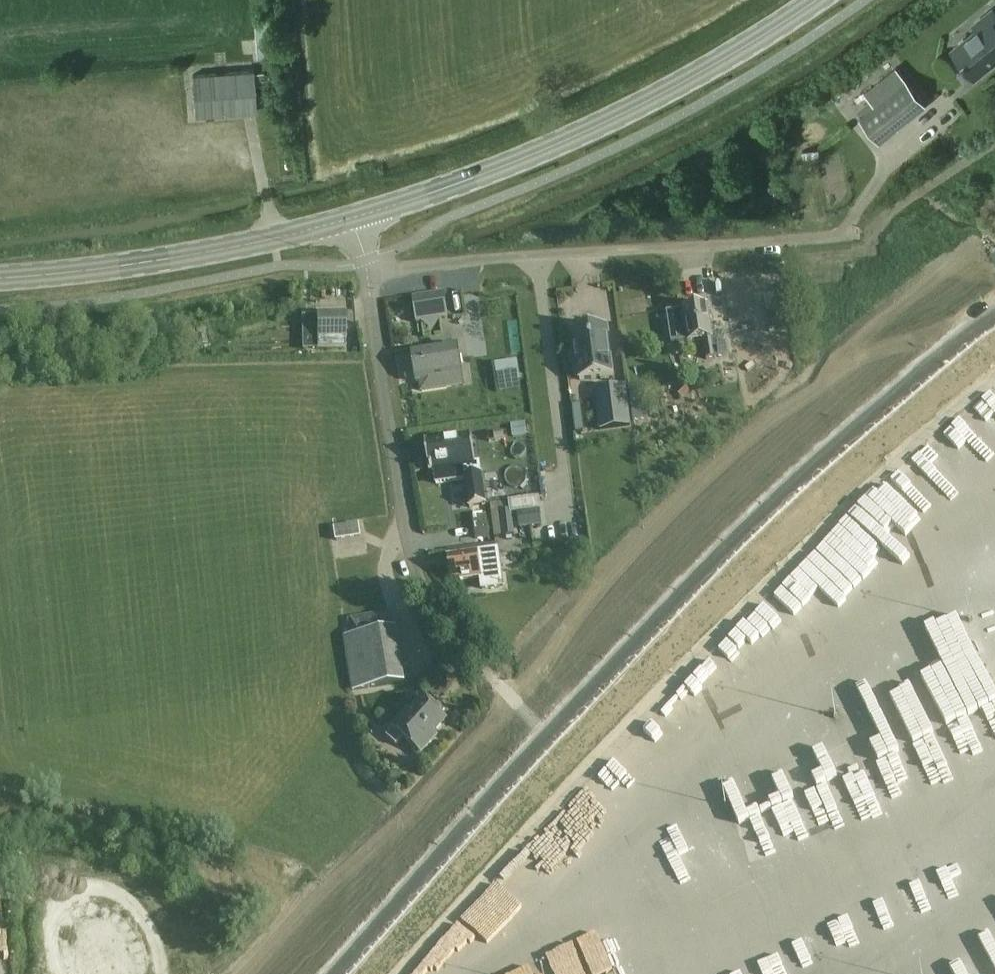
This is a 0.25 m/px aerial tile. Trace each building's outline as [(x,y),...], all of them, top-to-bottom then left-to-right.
[(994,62),(994,13),(994,12),(974,27),(978,32),(955,50),(976,77),(994,62)] [(874,105),(860,117),(880,143),(928,106),(896,67),(864,93),(874,105)] [(258,113),(255,69),(193,74),(195,117),(258,113)] [(444,294),(414,298),(418,323),(448,318),(444,294)] [(724,331),(712,332),(708,305),(684,309),(689,341),(702,338),(705,361),(727,358),(724,331)] [(346,312),(316,312),(316,339),(317,339),(317,349),(345,348),(345,339),(346,339),(346,312)] [(606,326),(574,330),(580,381),(613,377),(612,372),(606,326)] [(463,374),(459,348),(413,355),(417,381),(419,381),(420,391),(446,387),(445,377),(463,374)] [(631,427),(626,387),(595,391),(600,431),(631,427)] [(424,441),(428,470),(434,469),(436,484),(466,479),(465,476),(480,474),(481,474),(479,462),(475,463),(471,435),(424,441)] [(466,479),(470,507),(484,505),(480,474),(465,476),(466,479)] [(501,535),(513,533),(509,502),(497,504),(501,535)] [(539,508),(517,511),(520,528),(541,525),(539,508)] [(336,540),(360,537),(358,525),(334,528),(336,540)] [(498,550),(479,553),(448,557),(451,581),(479,577),(481,588),(502,586),(498,550)] [(351,636),(343,637),(352,691),(399,682),(387,611),(348,617),(351,636)] [(752,675),(769,657),(728,619),(711,637),(752,675)] [(421,752),(431,741),(428,739),(446,719),(424,699),(409,715),(406,712),(393,727),(386,735),(397,744),(403,737),(421,752)] [(966,948),(978,973),(994,973),(994,904),(962,919),(974,945),(966,948)]
